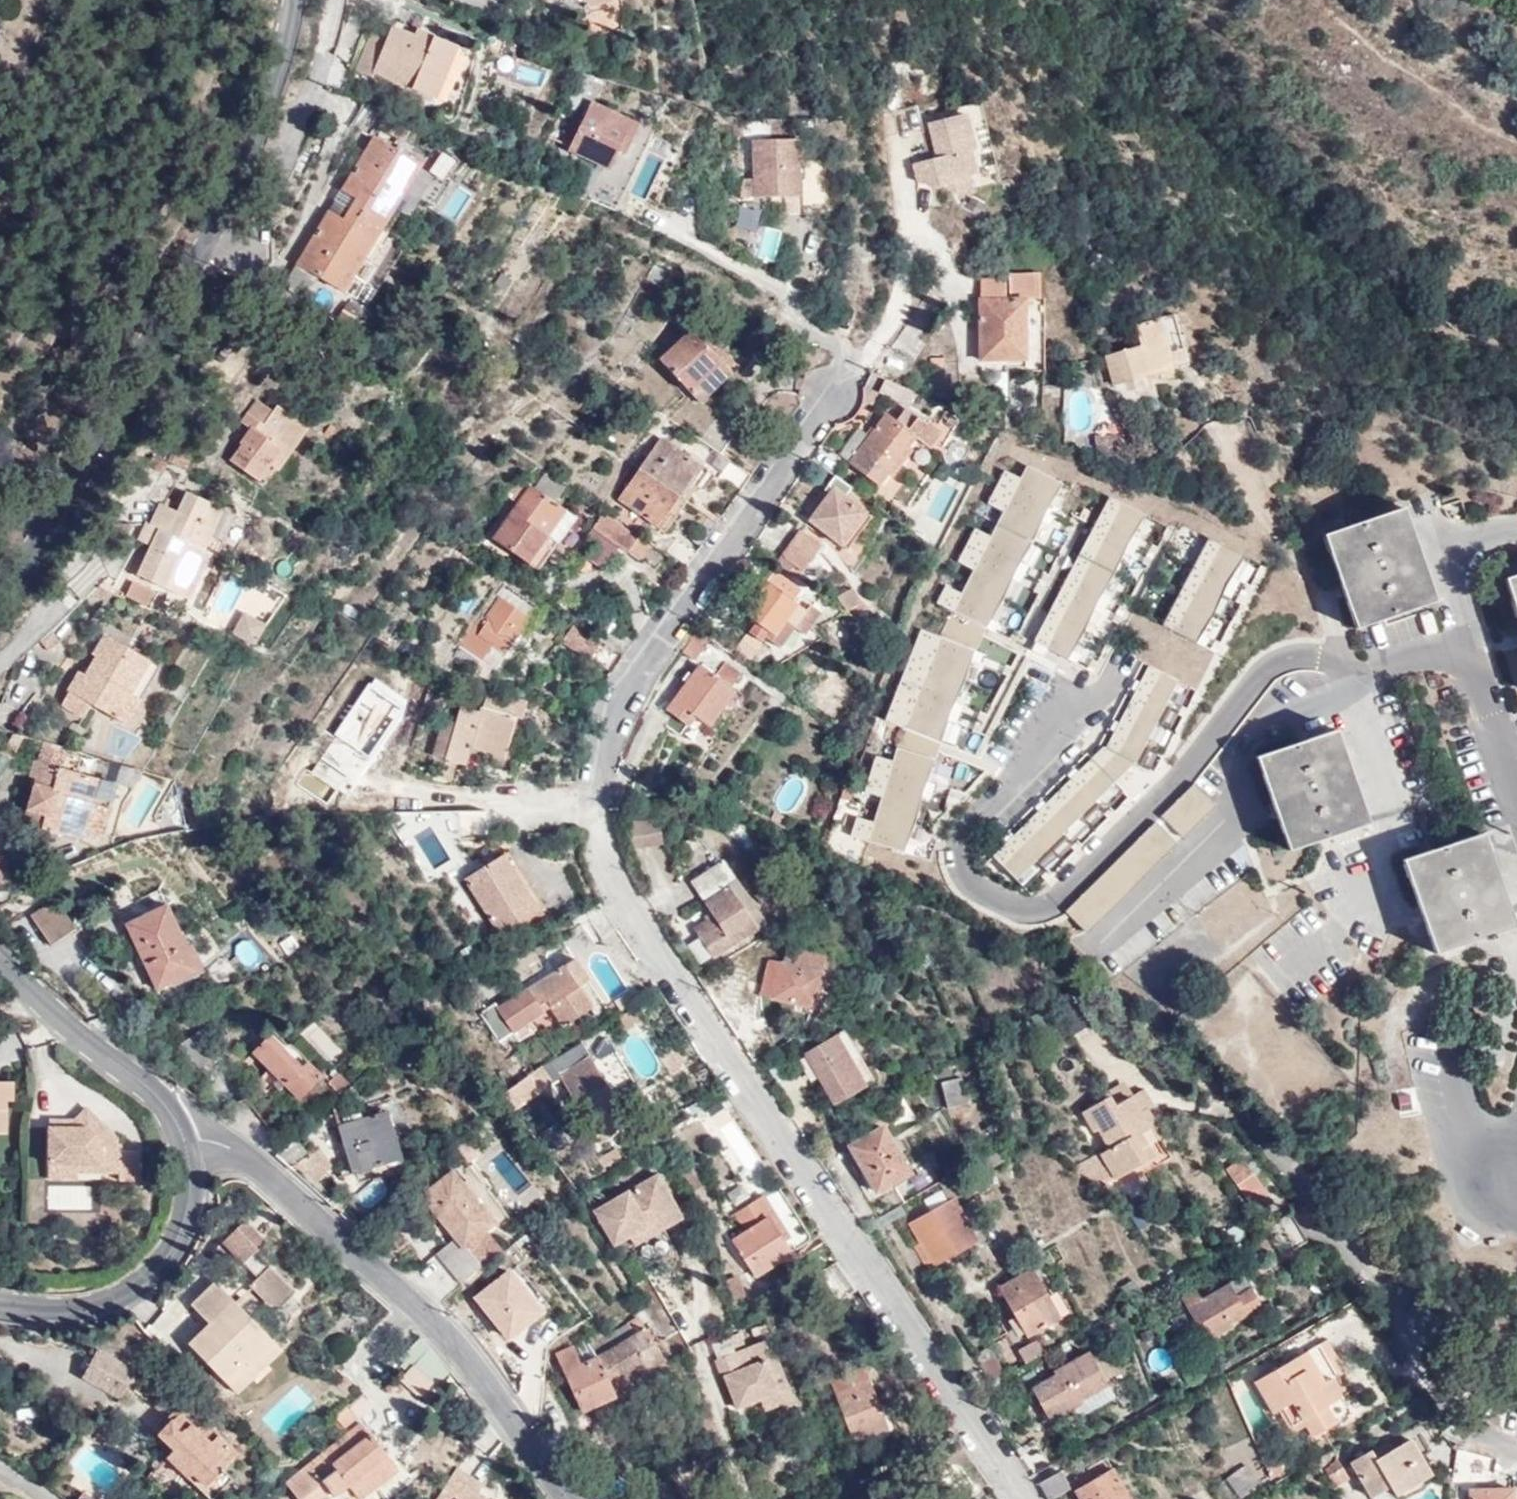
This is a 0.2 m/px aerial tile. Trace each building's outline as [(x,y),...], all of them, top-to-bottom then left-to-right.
[(543,6),(582,1),(584,16),(610,13),(608,0),(542,0),(543,6)] [(373,35),(358,71),(374,79),(377,72),(438,99),(460,48),(420,30),(417,38),(394,28),(388,42),(373,35)] [(367,117),(375,105),(360,98),(354,109),(367,117)] [(573,152),(611,170),(620,151),(626,153),(640,125),(597,104),(573,152)] [(972,174),(981,171),(976,149),(980,148),(971,112),(936,121),(944,156),(919,162),(924,179),(945,186),(955,184),(956,188),(964,190),(975,187),(972,174)] [(344,221),(331,211),(320,229),(283,288),(305,300),(319,278),(344,293),(422,164),(375,136),(342,191),(357,201),(344,221)] [(797,140),(752,141),(754,198),(798,197),(797,140)] [(342,191),(331,211),(344,221),(357,201),(342,191)] [(1035,300),(1034,272),(1010,272),(1011,297),(1009,297),(1006,273),(980,273),(981,359),(1025,359),(1026,300),(1035,300)] [(1114,385),(1190,362),(1175,315),(1137,326),(1142,345),(1106,356),(1114,385)] [(660,359),(689,391),(721,361),(733,374),(741,367),(720,345),(713,352),(692,329),(660,359)] [(721,361),(689,391),(701,404),(733,374),(721,361)] [(915,390),(889,379),(882,395),(908,407),(915,390)] [(277,471),(308,428),(278,405),(273,412),(259,401),(243,422),(252,430),(241,443),(243,446),(232,461),(264,485),(276,469),(277,471)] [(871,438),(859,429),(839,454),(879,485),(888,474),(891,477),(911,450),(907,447),(916,437),(929,449),(943,432),(928,421),(926,424),(907,409),(897,422),(887,416),(871,438)] [(699,440),(722,455),(738,431),(714,415),(699,440)] [(1125,454),(1125,436),(1097,437),(1101,454),(1125,454)] [(640,467),(675,490),(680,482),(686,485),(696,471),(656,443),(640,467)] [(721,476),(741,488),(751,474),(730,460),(721,476)] [(849,838),(909,846),(917,787),(980,642),(978,658),(1057,475),(1025,461),(1020,474),(1002,467),(986,503),(1000,509),(991,530),(972,528),(957,562),(971,568),(962,588),(943,585),(935,603),(951,610),(942,631),(920,628),(881,718),(898,725),(894,756),(871,753),(866,788),(877,793),(874,817),(852,814),(849,838)] [(664,506),(675,490),(640,467),(618,498),(659,527),(670,512),(664,506)] [(845,497),(852,489),(835,476),(828,487),(833,491),(810,521),(842,546),(866,514),(845,497)] [(237,515),(224,508),(186,491),(178,505),(169,501),(167,506),(163,504),(151,524),(212,552),(217,555),(237,515)] [(541,572),(576,520),(533,491),(498,542),(541,572)] [(1068,656),(1144,511),(1108,493),(1032,638),(1068,656)] [(227,502),(224,508),(237,515),(237,509),(227,502)] [(641,564),(654,548),(604,513),(576,551),(609,573),(624,551),(641,564)] [(1437,605),(1405,513),(1326,539),(1356,632),(1437,605)] [(212,552),(151,524),(149,523),(141,541),(152,546),(139,575),(190,599),(212,552)] [(790,571),(799,577),(823,546),(802,531),(783,556),(794,565),(790,571)] [(1195,640),(1241,551),(1207,533),(1160,622),(1195,640)] [(668,552),(688,565),(696,553),(676,540),(668,552)] [(783,556),(778,563),(780,564),(790,571),(794,565),(783,556)] [(785,579),(790,571),(780,564),(775,571),(785,579)] [(801,592),(785,579),(775,571),(772,575),(744,614),(761,627),(759,630),(782,648),(798,628),(806,635),(823,612),(812,604),(807,610),(794,601),(801,592)] [(132,580),(132,581),(148,592),(150,588),(132,580)] [(148,592),(132,581),(125,596),(143,603),(148,592)] [(1505,585),(1516,621),(1516,582),(1505,585)] [(494,668),(536,608),(501,583),(477,616),(481,618),(461,646),(494,668)] [(867,603),(860,588),(842,597),(852,612),(867,603)] [(158,592),(156,598),(169,607),(170,605),(165,602),(168,596),(158,592)] [(169,607),(156,598),(152,608),(166,614),(169,607)] [(242,607),(230,630),(254,642),(266,619),(242,607)] [(567,640),(616,673),(624,657),(602,642),(572,622),(564,631),(570,636),(567,640)] [(707,634),(694,625),(681,643),(694,653),(707,634)] [(83,673),(72,691),(93,704),(127,725),(162,667),(107,633),(94,653),(99,657),(87,676),(83,673)] [(740,675),(720,660),(707,678),(692,668),(664,708),(689,727),(696,717),(706,723),(740,675)] [(1143,660),(1106,736),(1036,803),(997,841),(983,869),(1033,893),(1063,865),(1071,849),(1111,810),(1112,807),(1128,792),(1111,784),(1135,760),(1147,766),(1156,749),(1173,732),(1160,719),(1168,703),(1180,708),(1192,684),(1143,660)] [(93,704),(72,691),(63,706),(83,719),(93,704)] [(505,759),(522,701),(488,691),(481,712),(462,707),(456,723),(443,719),(433,756),(446,760),(444,771),(453,774),(456,763),(465,765),(468,756),(470,747),(505,759)] [(528,703),(522,701),(505,759),(470,747),(468,756),(508,769),(528,703)] [(1367,830),(1336,736),(1260,761),(1291,853),(1367,830)] [(93,796),(99,780),(62,768),(68,748),(45,742),(39,761),(36,761),(31,777),(37,780),(36,785),(24,824),(82,841),(85,832),(104,837),(114,803),(112,802),(93,796)] [(0,749),(0,778),(13,758),(0,749)] [(37,780),(31,777),(29,778),(27,783),(36,785),(37,780)] [(116,785),(99,780),(93,796),(112,802),(116,785)] [(1086,930),(1216,803),(1194,781),(1064,908),(1086,930)] [(665,846),(659,816),(627,821),(633,851),(665,846)] [(741,822),(729,829),(738,846),(750,839),(741,822)] [(1510,935),(1479,843),(1402,868),(1432,959),(1510,935)] [(540,904),(502,853),(466,879),(506,927),(540,904)] [(8,856),(0,857),(0,884),(13,882),(8,856)] [(713,958),(765,924),(723,860),(692,881),(706,902),(705,904),(712,916),(695,929),(713,958)] [(158,988),(194,971),(182,949),(187,946),(161,890),(129,904),(135,919),(127,924),(158,988)] [(36,919),(63,910),(58,902),(35,918),(36,919)] [(76,930),(63,910),(36,919),(53,944),(76,930)] [(182,949),(194,971),(204,966),(193,943),(187,946),(182,949)] [(773,991),(771,998),(815,1008),(827,957),(799,951),(796,966),(769,961),(762,988),(773,991)] [(591,980),(576,958),(497,1009),(493,1003),(481,1011),(501,1042),(552,1008),(563,1026),(592,1008),(578,988),(591,980)] [(761,995),(771,998),(773,991),(762,988),(761,995)] [(840,1034),(806,1055),(837,1106),(870,1086),(840,1034)] [(323,1075),(308,1061),(302,1068),(285,1050),(270,1035),(253,1053),(300,1098),(323,1075)] [(577,1039),(535,1067),(544,1081),(562,1072),(597,1135),(627,1117),(592,1050),(584,1052),(577,1039)] [(302,1068),(308,1061),(290,1044),(285,1050),(302,1068)] [(336,1089),(346,1080),(339,1073),(330,1083),(336,1089)] [(522,1076),(495,1093),(509,1108),(533,1093),(522,1076)] [(968,1102),(962,1079),(941,1083),(947,1108),(968,1102)] [(1128,1099),(1115,1079),(1099,1089),(1104,1100),(1111,1109),(1128,1099)] [(351,1085),(346,1080),(336,1089),(341,1094),(351,1085)] [(8,1126),(9,1101),(15,1100),(16,1082),(0,1082),(0,1126),(8,1126)] [(1400,1112),(1417,1109),(1414,1088),(1397,1090),(1400,1112)] [(1101,1154),(1113,1174),(1116,1179),(1155,1157),(1148,1145),(1142,1135),(1150,1130),(1139,1115),(1149,1109),(1153,1106),(1144,1089),(1128,1099),(1111,1109),(1104,1100),(1083,1113),(1095,1132),(1099,1129),(1110,1148),(1101,1154)] [(394,1157),(377,1104),(334,1119),(350,1170),(394,1157)] [(1142,1135),(1148,1145),(1165,1136),(1149,1109),(1139,1115),(1150,1130),(1142,1135)] [(51,1127),(51,1135),(74,1134),(92,1114),(88,1110),(71,1127),(55,1128),(51,1127)] [(51,1174),(79,1174),(79,1165),(103,1164),(103,1174),(121,1174),(122,1182),(137,1182),(138,1152),(123,1152),(123,1145),(119,1146),(119,1140),(92,1114),(74,1134),(51,1135),(51,1174)] [(9,1135),(8,1126),(0,1126),(0,1135),(9,1135)] [(911,1174),(883,1128),(850,1147),(878,1193),(911,1174)] [(1085,1161),(1107,1177),(1113,1174),(1101,1154),(1099,1152),(1085,1161)] [(1090,1185),(1107,1177),(1085,1161),(1072,1169),(1090,1185)] [(79,1165),(79,1174),(103,1174),(103,1164),(79,1165)] [(1264,1202),(1246,1170),(1241,1173),(1236,1164),(1227,1169),(1251,1208),(1264,1202)] [(437,1253),(459,1282),(480,1265),(465,1247),(487,1230),(495,1223),(453,1172),(422,1197),(456,1240),(437,1253)] [(596,1205),(624,1236),(635,1229),(670,1210),(649,1177),(596,1205)] [(758,1199),(776,1228),(783,1223),(765,1195),(758,1199)] [(792,1253),(776,1228),(758,1199),(726,1218),(729,1222),(725,1224),(726,1231),(756,1276),(792,1253)] [(610,1244),(624,1236),(596,1205),(590,1209),(610,1244)] [(976,1242),(958,1209),(915,1234),(922,1244),(918,1247),(929,1268),(976,1242)] [(670,1210),(635,1229),(641,1240),(676,1222),(670,1210)] [(1310,1245),(1293,1216),(1266,1231),(1283,1260),(1310,1245)] [(280,1305),(295,1291),(272,1267),(258,1252),(268,1242),(247,1221),(224,1243),(259,1279),(257,1281),(263,1284),(280,1305)] [(465,1247),(480,1265),(491,1256),(497,1251),(500,1248),(487,1230),(465,1247)] [(226,1246),(204,1266),(228,1294),(245,1279),(235,1269),(241,1264),(226,1246)] [(480,1265),(482,1268),(500,1254),(497,1251),(491,1256),(480,1265)] [(803,1275),(806,1280),(837,1257),(803,1275)] [(503,1339),(546,1311),(513,1262),(471,1290),(503,1339)] [(480,1265),(459,1282),(460,1284),(482,1268),(480,1265)] [(727,1272),(735,1295),(749,1291),(741,1267),(727,1272)] [(1231,1324),(1262,1306),(1239,1268),(1207,1287),(1201,1278),(1183,1288),(1208,1332),(1214,1328),(1221,1339),(1236,1331),(1231,1324)] [(1031,1288),(1022,1273),(990,1290),(1018,1337),(1057,1313),(1041,1283),(1031,1288)] [(269,1302),(280,1306),(280,1305),(263,1284),(257,1281),(252,1286),(269,1302)] [(260,1360),(274,1346),(212,1282),(188,1304),(207,1325),(190,1340),(202,1353),(198,1357),(220,1380),(251,1351),(260,1360)] [(647,1329),(597,1357),(582,1364),(573,1347),(555,1355),(582,1412),(616,1395),(613,1390),(665,1360),(647,1329)] [(202,1353),(190,1340),(186,1344),(198,1357),(202,1353)] [(582,1364),(597,1357),(590,1340),(573,1347),(582,1364)] [(1345,1370),(1324,1341),(1255,1382),(1275,1414),(1282,1410),(1293,1429),(1307,1422),(1316,1437),(1353,1414),(1332,1378),(1345,1370)] [(735,1408),(761,1398),(788,1387),(775,1356),(771,1357),(764,1342),(714,1361),(720,1376),(723,1376),(735,1408)] [(1014,1352),(1022,1364),(1042,1353),(1033,1342),(1014,1352)] [(278,1351),(274,1346),(260,1360),(251,1351),(220,1380),(233,1393),(278,1351)] [(1104,1381),(1080,1349),(1046,1371),(1048,1374),(1028,1387),(1049,1419),(1104,1381)] [(119,1396),(132,1373),(95,1351),(83,1375),(119,1396)] [(405,1375),(425,1393),(434,1384),(426,1376),(433,1370),(421,1358),(405,1375)] [(855,1442),(888,1427),(868,1382),(854,1387),(848,1373),(829,1381),(855,1442)] [(419,1399),(425,1393),(405,1375),(400,1381),(419,1399)] [(346,1392),(351,1386),(341,1377),(336,1382),(346,1392)] [(788,1387),(761,1398),(767,1411),(793,1400),(788,1387)] [(209,1400),(197,1388),(181,1404),(165,1419),(169,1423),(156,1436),(168,1450),(163,1457),(185,1481),(183,1482),(200,1498),(211,1498),(228,1484),(218,1473),(233,1460),(192,1416),(209,1400)] [(58,1434),(68,1421),(56,1413),(47,1425),(58,1434)] [(388,1455),(360,1420),(285,1481),(298,1498),(301,1498),(324,1480),(331,1490),(336,1496),(348,1486),(388,1455)] [(1435,1476),(1413,1439),(1394,1450),(1389,1442),(1353,1464),(1372,1498),(1377,1498),(1392,1490),(1398,1498),(1401,1498),(1435,1476)] [(1285,1471),(1274,1450),(1263,1456),(1276,1476),(1285,1471)] [(388,1455),(348,1486),(358,1498),(363,1498),(400,1471),(388,1455)] [(1263,1481),(1249,1463),(1230,1477),(1245,1496),(1263,1481)] [(436,1498),(487,1498),(477,1492),(483,1484),(456,1467),(436,1498)] [(1114,1468),(1077,1488),(1084,1498),(1131,1498),(1114,1468)] [(1048,1498),(1056,1498),(1072,1490),(1061,1471),(1039,1483),(1048,1498)] [(301,1498),(320,1498),(331,1490),(324,1480),(301,1498)] [(78,1490),(71,1498),(91,1498),(78,1490)] [(1516,1492),(1473,1491),(1472,1498),(1515,1498),(1516,1492)]
